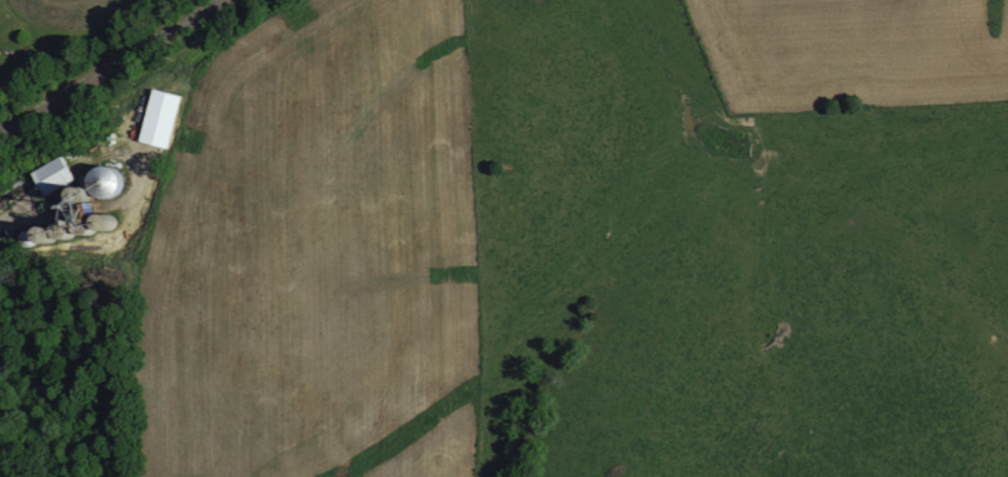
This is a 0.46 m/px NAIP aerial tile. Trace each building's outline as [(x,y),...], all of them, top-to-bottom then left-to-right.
[(180,94),(151,87),(138,139),(167,146),(180,94)] [(31,170),(44,195),(74,179),(62,154),(31,170)] [(32,212),(38,221),(34,238),(39,235),(39,233),(59,221),(60,216),(73,219),(81,232),(89,234),(92,233),(96,227),(112,231),(115,220),(103,210),(94,208),(86,195),(90,193),(111,198),(117,194),(121,189),(123,181),(113,166),(99,162),(89,169),(84,186),(73,184),(67,192),(32,212)]
